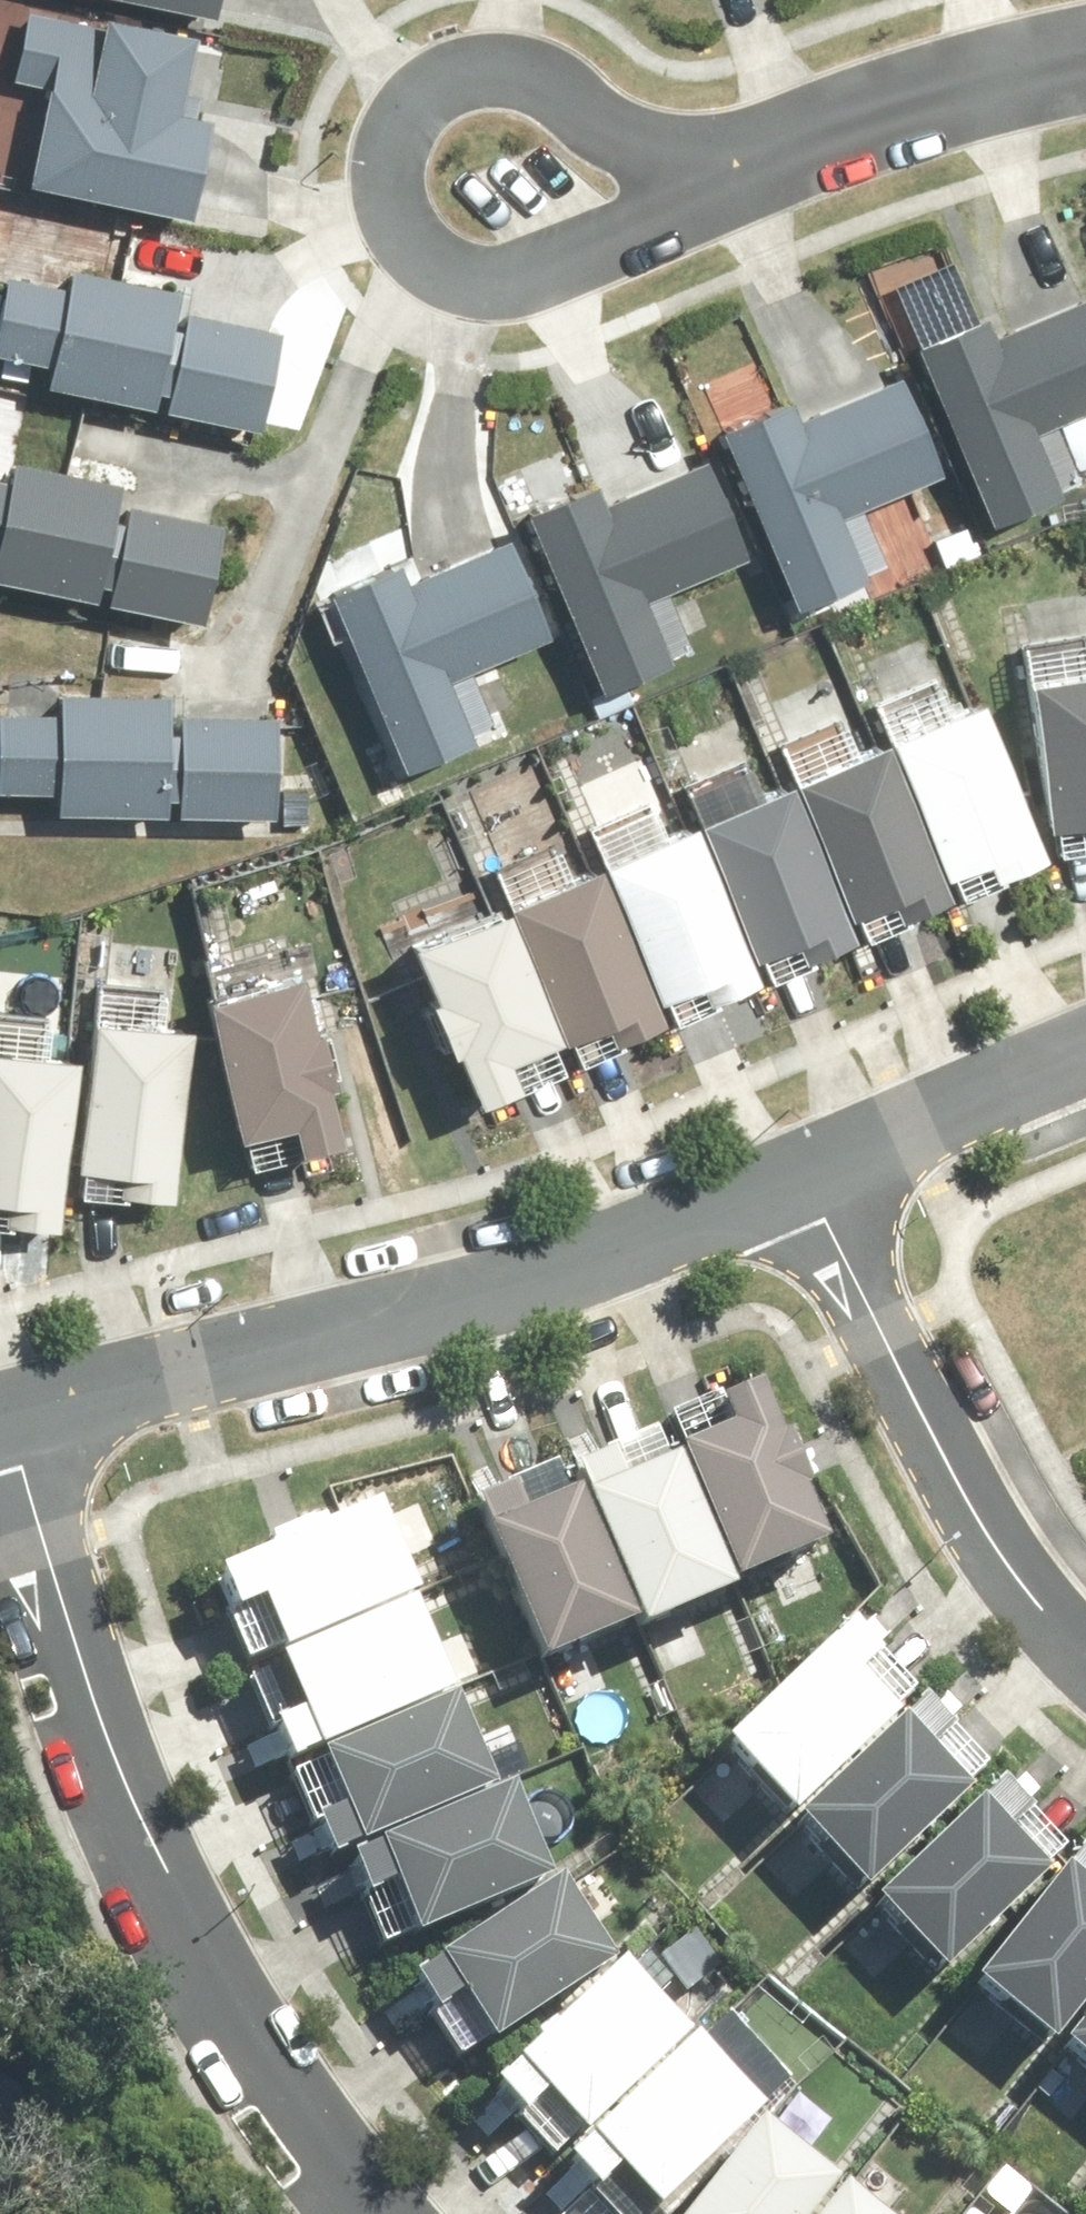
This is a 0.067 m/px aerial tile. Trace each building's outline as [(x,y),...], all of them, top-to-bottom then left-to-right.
[(63,84),(45,175),(213,208),(233,107),(198,100),(214,22),(123,4),(120,20),(35,3),(21,75),(63,84)] [(13,261),(0,325),(0,345),(67,358),(63,378),(282,422),(303,320),(193,298),(197,278),(89,257),(85,276),(13,261)] [(933,331),(1008,514),(1079,485),(1053,421),(1085,408),(1085,291),(1012,321),(1005,302),(933,331)] [(811,388),(740,417),(815,598),(885,569),(860,507),(968,462),(927,361),(818,405),(811,388)] [(616,470),(545,500),(620,679),(690,650),(664,589),(773,543),(731,445),(624,489),(616,470)] [(0,464),(0,548),(10,550),(6,571),(227,612),(245,515),(137,494),(141,471),(30,450),(27,469),(0,464)] [(418,549),(347,578),(421,762),(493,733),(467,668),(576,625),(535,523),(426,567),(418,549)] [(1041,668),(1064,845),(1085,843),(1085,662),(1041,668)] [(295,810),(298,706),(188,703),(188,684),(76,681),(75,702),(13,701),(11,782),(72,784),(71,804),(295,810)] [(898,731),(809,765),(864,908),(905,892),(913,913),(961,894),(898,731)] [(807,770),(715,805),(770,952),(810,937),(817,953),(868,933),(807,770)] [(713,813),(621,847),(678,998),(722,982),(726,993),(774,975),(713,813)] [(682,1012),(618,856),(529,891),(593,1048),(682,1012)] [(528,889),(403,934),(464,1103),(589,1058),(528,889)] [(366,1127),(326,959),(235,980),(268,1121),(319,1109),(325,1136),(366,1127)] [(210,1016),(118,1006),(101,1158),(137,1162),(134,1185),(191,1191),(210,1016)] [(7,1033),(0,1086),(0,1185),(24,1188),(21,1211),(79,1218),(101,1045),(7,1033)] [(757,1426),(706,1447),(760,1576),(849,1539),(784,1383),(745,1399),(757,1426)] [(636,1452),(599,1468),(666,1623),(758,1584),(702,1454),(647,1478),(636,1452)] [(658,1618),(601,1488),(549,1511),(535,1480),(500,1495),(571,1656),(658,1618)] [(286,1595),(308,1646),(442,1590),(404,1500),(247,1566),(264,1605),(286,1595)] [(439,1599),(310,1654),(332,1708),(300,1721),(316,1760),(478,1692),(439,1599)] [(751,1738),(818,1810),(925,1710),(886,1669),(905,1651),(877,1621),(751,1738)] [(339,1816),(354,1852),(518,1786),(482,1696),(348,1750),(369,1804),(339,1816)] [(975,1727),(948,1697),(822,1814),(890,1887),(996,1788),(956,1745),(975,1727)] [(1054,1809),(1026,1780),(900,1898),(967,1969),(1074,1869),(1034,1827),(1054,1809)] [(422,1876),(445,1929),(576,1875),(539,1785),(379,1852),(394,1888),(422,1876)] [(1001,1979),(1077,2039),(1085,2028),(1085,1874),(1001,1979)] [(488,1988),(518,2035),(637,1958),(585,1878),(437,1972),(459,2006),(488,1988)] [(570,2087),(609,2128),(712,2032),(648,1963),(525,2077),(551,2104),(570,2087)] [(645,2163),(682,2203),(785,2106),(721,2039),(595,2157),(621,2185),(645,2163)] [(712,2213),(832,2213),(861,2176),(786,2119),(712,2213)] [(872,2185),(848,2213),(907,2213),(872,2185)]
